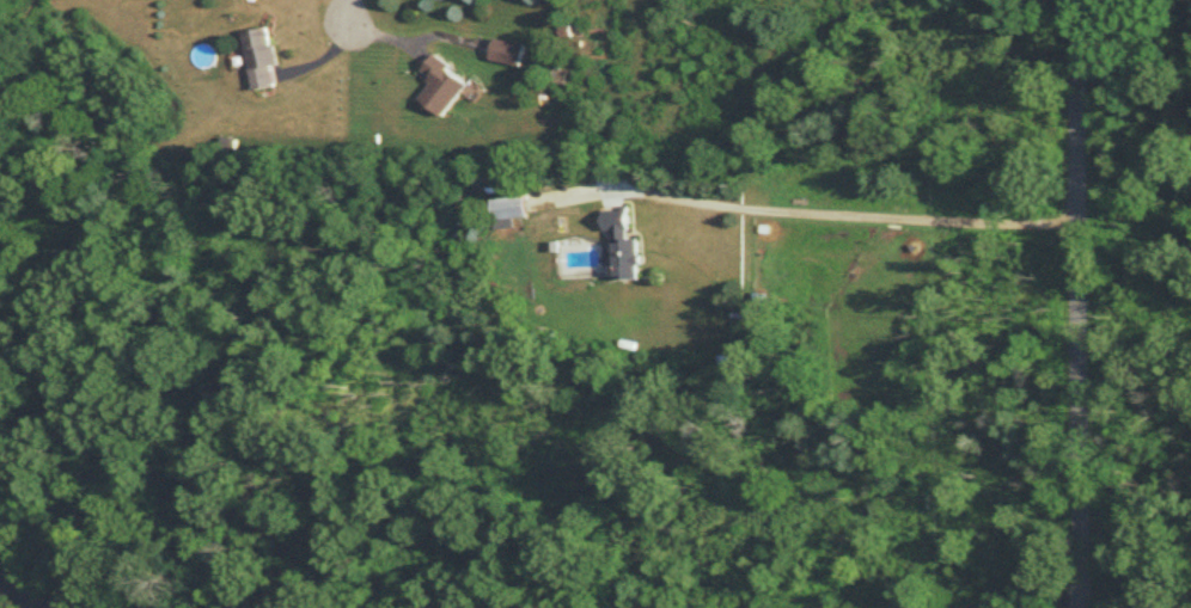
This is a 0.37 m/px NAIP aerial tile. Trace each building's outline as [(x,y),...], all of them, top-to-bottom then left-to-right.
[(247,34),(257,93),(283,88),(272,30),(247,34)] [(523,70),(528,49),(498,42),(493,62),(523,70)] [(424,75),(436,84),(423,102),(446,120),(473,84),(437,58),(424,75)] [(495,201),(497,223),(530,221),(529,199),(495,201)] [(642,241),(632,241),(632,222),(607,222),(607,235),(618,235),(618,283),(642,283),(642,241)]
